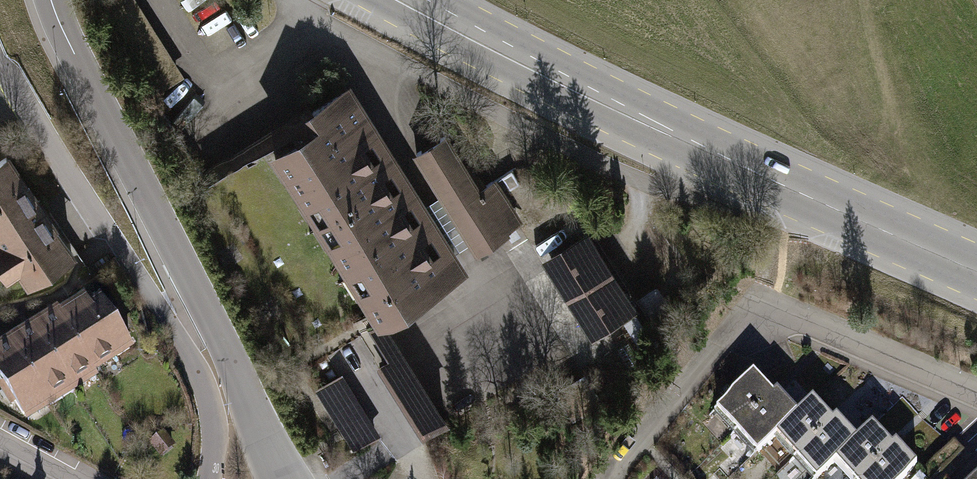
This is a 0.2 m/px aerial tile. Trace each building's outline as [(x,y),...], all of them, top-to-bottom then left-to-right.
[(469,272),(351,80),(255,139),(374,330),(385,323),(469,272)] [(445,134),(412,155),(476,253),(526,221),(494,173),(477,183),(445,134)] [(2,157),(0,158),(0,242),(1,244),(0,244),(0,257),(11,274),(18,269),(27,284),(68,257),(2,157)] [(634,308),(585,233),(541,262),(590,336),(634,308)] [(0,348),(0,386),(18,415),(125,348),(98,306),(88,312),(82,303),(58,318),(56,314),(0,348)] [(450,427),(385,323),(374,330),(369,333),(387,363),(374,371),(421,445),(450,427)] [(713,405),(755,450),(774,432),(814,475),(832,458),(852,478),(902,478),(917,464),(873,418),(853,437),(811,393),(794,410),(754,367),(713,405)] [(382,438),(343,373),(316,389),(355,454),(382,438)] [(159,430),(145,441),(157,457),(172,445),(159,430)] [(968,478),(976,478),(976,471),(968,478)]
